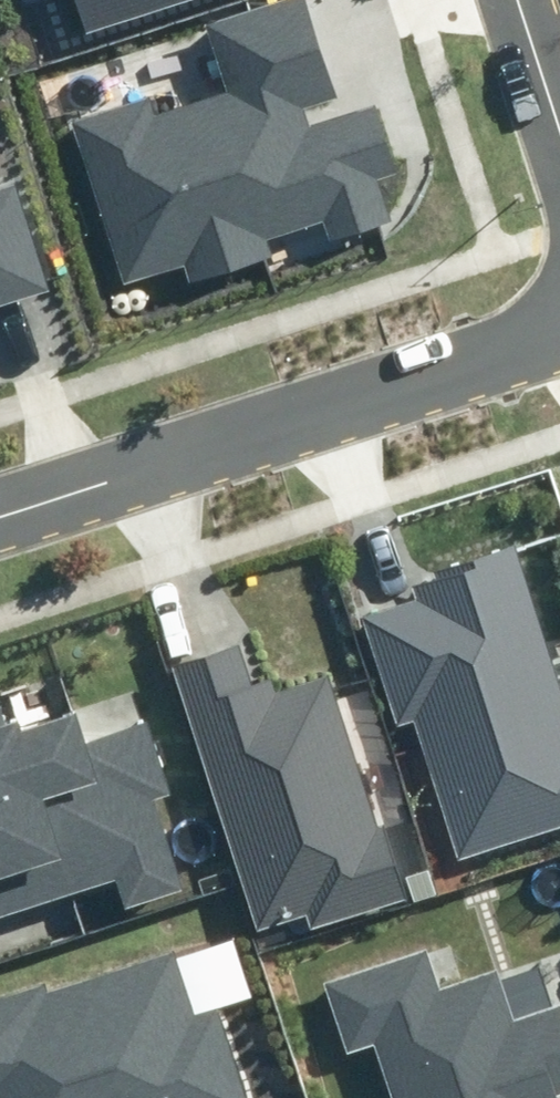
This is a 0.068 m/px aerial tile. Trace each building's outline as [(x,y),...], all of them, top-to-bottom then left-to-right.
[(84,38),(197,0),(71,0),(84,38)] [(73,125),(125,290),(184,272),(188,284),(273,258),(266,238),(321,221),(328,244),(394,223),(380,178),(401,172),(381,108),(306,131),(299,108),(333,98),(302,0),(299,0),(208,28),(229,94),(153,117),(148,101),(73,125)] [(46,293),(13,189),(0,193),(0,308),(46,293)] [(131,305),(133,307),(136,308),(138,308),(141,307),(143,305),(144,302),(145,299),(144,297),(142,294),(140,293),(138,292),(135,292),(133,293),(131,294),(129,296),(129,298),(129,301),(129,303),(131,305)] [(113,309),(115,310),(117,311),(120,311),(123,310),(125,308),(126,305),(126,303),(126,300),(124,297),(122,296),(119,295),(117,295),(114,296),(113,297),(111,299),(110,301),(110,304),(111,306),(113,309)] [(513,545),(400,582),(404,595),(358,610),(396,723),(412,718),(457,853),(559,819),(559,685),(513,545)] [(241,645),(173,667),(257,927),(307,911),(314,933),(412,901),(336,668),(256,693),(241,645)] [(85,746),(74,711),(5,735),(0,719),(0,923),(74,897),(29,765),(85,746)] [(29,765),(74,897),(113,884),(122,910),(183,889),(152,798),(169,792),(146,725),(85,746),(29,765)] [(537,1087),(559,1079),(559,1017),(557,1008),(517,1022),(496,961),(443,979),(430,940),(315,979),(343,1061),(368,1053),(383,1097),(502,1097),(537,1087)] [(0,996),(0,1097),(251,1097),(221,1002),(193,1010),(176,956),(42,998),(37,984),(0,996)] [(502,1097),(541,1097),(537,1087),(502,1097)]
